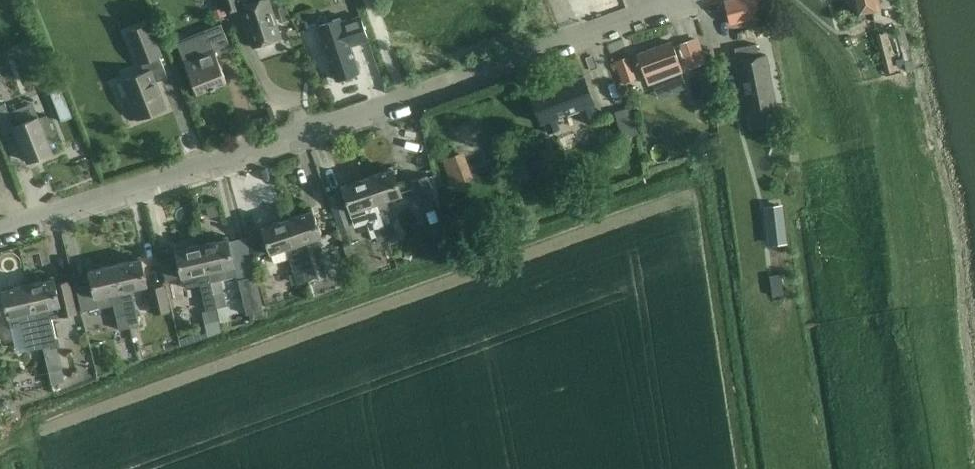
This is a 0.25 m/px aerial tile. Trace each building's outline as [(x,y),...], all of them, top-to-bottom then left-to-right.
[(226,13),(240,8),(252,46),(281,37),(269,0),(254,0),(239,5),(237,0),(222,0),(226,13)] [(731,23),(759,17),(755,0),(725,0),(730,23),(731,23)] [(855,13),(880,7),(879,0),(852,0),(855,13)] [(285,5),(278,8),(283,22),(290,19),(285,5)] [(222,8),(209,12),(212,20),(225,16),(222,8)] [(367,40),(358,15),(341,21),(340,17),(317,24),(336,80),(358,72),(349,46),(367,40)] [(196,44),(179,51),(183,60),(196,93),(226,81),(217,57),(232,51),(221,23),(206,29),(193,34),(196,44)] [(139,63),(161,55),(149,24),(127,32),(139,63)] [(903,28),(896,30),(903,55),(907,69),(908,72),(915,70),(903,28)] [(881,76),(886,74),(886,73),(895,71),(884,33),(876,35),(884,67),(879,69),(881,76)] [(689,68),(701,63),(693,41),(680,45),(689,68)] [(649,85),(683,73),(671,42),(637,55),(649,85)] [(759,57),(756,44),(734,48),(746,113),(776,107),(766,55),(759,57)] [(137,119),(167,107),(157,81),(167,77),(159,56),(141,63),(145,72),(122,81),(137,119)] [(628,56),(615,61),(622,83),(636,78),(628,56)] [(557,86),(567,114),(578,110),(582,120),(595,115),(591,105),(594,104),(583,76),(557,86)] [(556,119),(567,114),(557,86),(530,96),(541,124),(543,123),(547,133),(559,128),(556,119)] [(60,88),(49,92),(61,121),(71,116),(60,88)] [(621,137),(637,133),(634,122),(635,121),(630,107),(614,112),(621,137)] [(38,115),(13,125),(15,130),(27,162),(52,152),(49,142),(39,117),(38,115)] [(525,155),(524,155),(532,177),(542,174),(558,169),(556,162),(554,157),(552,151),(550,145),(525,155)] [(393,168),(367,176),(376,204),(379,213),(389,210),(386,200),(402,195),(393,168)] [(367,176),(341,185),(350,212),(355,226),(367,222),(370,231),(373,230),(377,242),(387,238),(384,227),(379,213),(376,204),(367,176)] [(410,181),(420,212),(436,206),(426,176),(410,181)] [(343,242),(353,239),(349,227),(350,226),(339,191),(328,195),(343,242)] [(766,230),(784,228),(781,205),(763,207),(766,230)] [(287,218),(307,279),(317,276),(313,264),(310,252),(306,242),(322,236),(313,210),(287,218)] [(298,283),(307,279),(287,218),(261,227),(273,263),(289,258),(298,283)] [(394,223),(384,227),(387,238),(397,235),(394,223)] [(266,251),(259,231),(246,235),(253,256),(266,251)] [(228,238),(202,244),(211,281),(221,279),(237,276),(234,265),(228,238)] [(350,241),(343,243),(345,250),(352,247),(350,241)] [(216,308),(213,294),(211,281),(202,244),(176,250),(184,287),(200,284),(203,297),(205,310),(216,308)] [(141,258),(116,263),(122,291),(124,301),(134,299),(132,289),(147,285),(141,258)] [(166,281),(177,278),(173,258),(161,260),(166,281)] [(91,283),(76,286),(81,311),(97,307),(114,304),(120,329),(130,327),(127,314),(124,301),(122,291),(116,263),(89,269),(91,283)] [(781,274),(769,275),(771,296),(783,295),(781,274)] [(264,310),(263,306),(256,275),(238,279),(246,314),(257,312),(258,318),(267,316),(266,310),(264,310)] [(29,283),(42,346),(44,346),(46,358),(47,357),(48,363),(56,361),(54,347),(60,346),(58,338),(56,339),(54,332),(51,318),(76,313),(69,281),(55,284),(54,278),(29,283)] [(32,349),(42,346),(29,283),(1,289),(7,318),(8,317),(10,328),(23,325),(26,338),(28,350),(32,349)] [(153,314),(168,311),(163,285),(148,289),(153,314)] [(223,292),(213,294),(217,308),(227,305),(223,292)] [(201,311),(206,331),(207,336),(221,331),(222,331),(221,326),(219,322),(216,308),(205,310),(201,311)] [(137,312),(127,314),(130,327),(134,327),(140,325),(137,312)]
